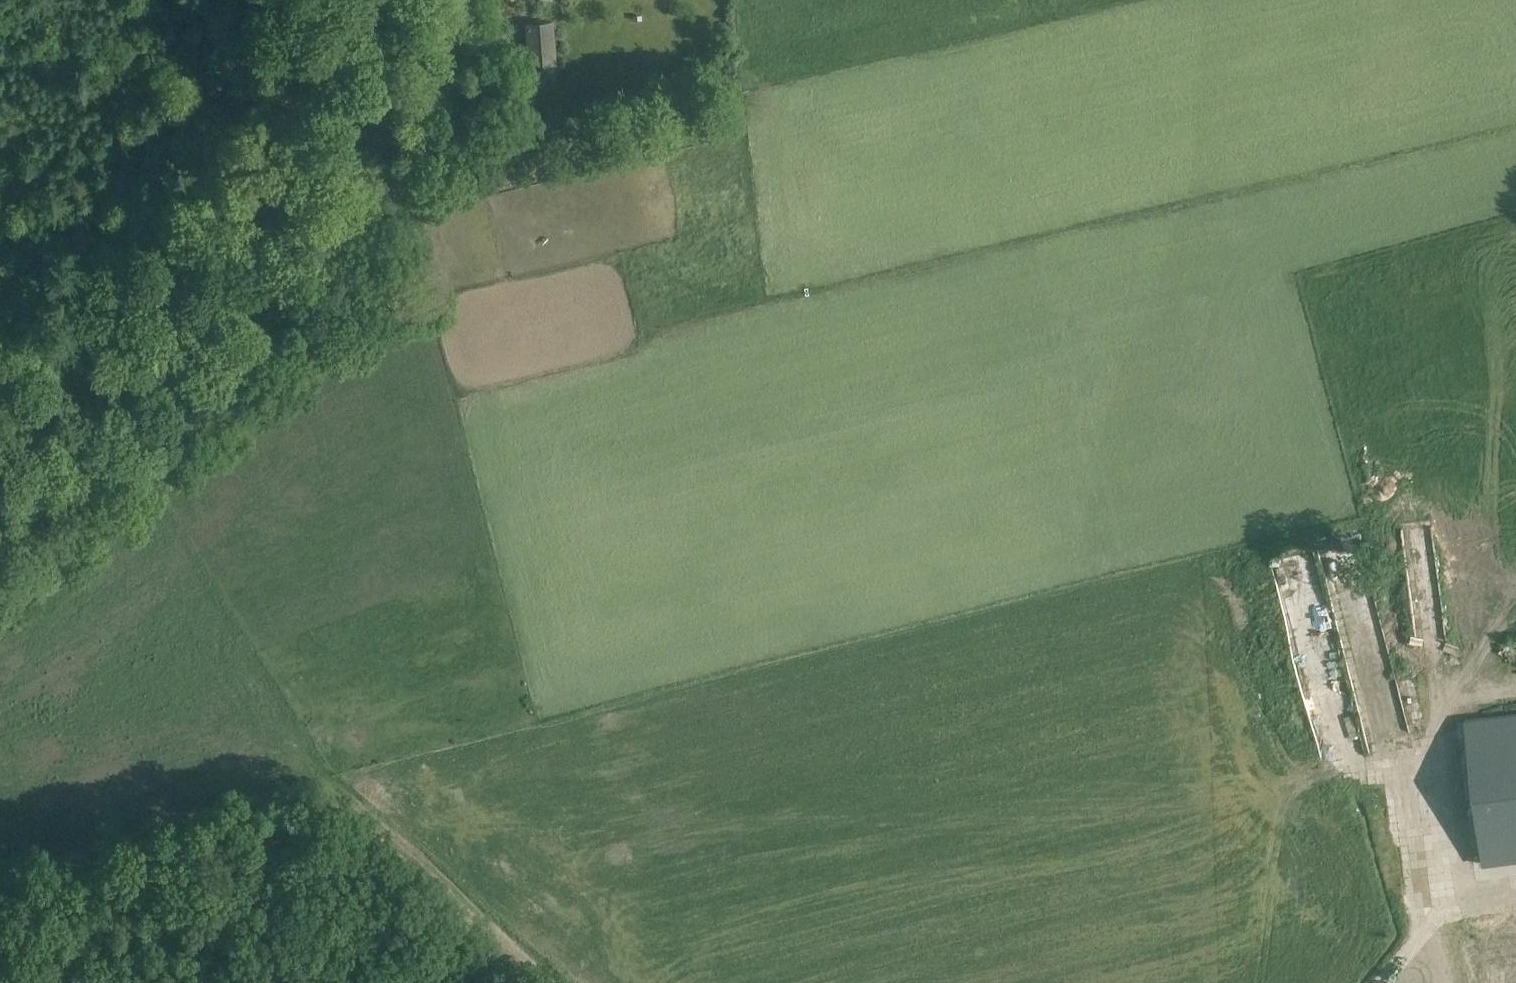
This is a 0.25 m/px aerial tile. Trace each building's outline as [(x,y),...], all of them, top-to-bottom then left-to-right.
[(529,65),(552,63),(549,21),(525,23),(528,66),(529,65)]
